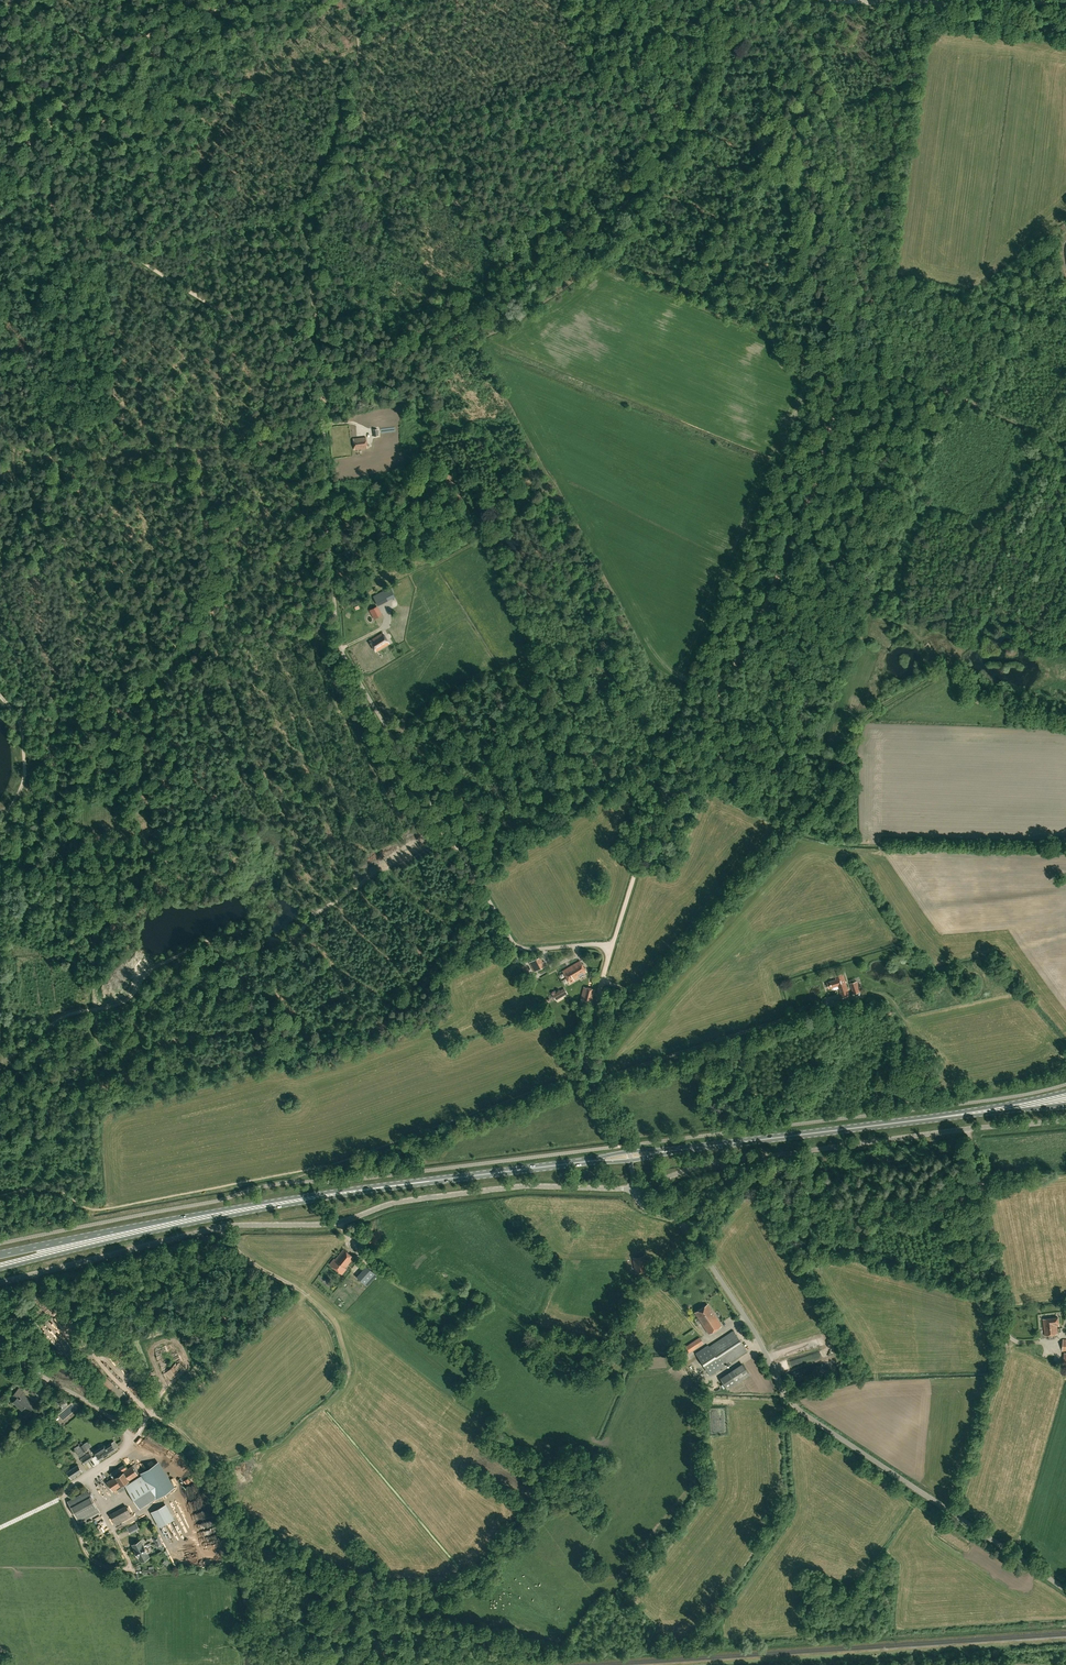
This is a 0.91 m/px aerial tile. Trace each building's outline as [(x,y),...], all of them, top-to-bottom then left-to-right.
[(376,439),(380,439),(379,436),(385,435),(384,428),(373,429),(374,436),(376,436),(376,439)] [(367,448),(366,437),(353,439),(355,450),(367,448)] [(400,582),(373,596),(378,605),(405,592),(400,582)] [(374,606),(370,607),(371,609),(371,610),(375,618),(382,614),(378,606),(375,608),(374,606)] [(389,643),(383,633),(370,641),(376,651),(389,643)] [(534,972),(545,966),(540,957),(529,962),(534,972)] [(586,972),(580,961),(563,971),(570,983),(574,980),(574,979),(586,972)] [(839,984),(841,989),(840,990),(841,993),(848,991),(843,973),(835,976),(837,979),(830,981),(831,987),(839,984)] [(860,992),(857,981),(850,983),(854,994),(860,992)] [(592,1001),(595,990),(584,987),(581,999),(592,1001)] [(554,1001),(567,993),(564,988),(551,995),(554,1001)] [(366,1236),(368,1240),(371,1247),(383,1241),(378,1230),(366,1236)] [(354,1258),(344,1249),(335,1259),(334,1258),(330,1264),(342,1274),(346,1269),(345,1268),(354,1258)] [(645,1256),(632,1259),(635,1272),(647,1270),(645,1256)] [(708,1319),(714,1314),(707,1304),(701,1308),(708,1319)] [(708,1319),(701,1308),(695,1312),(702,1323),(709,1334),(722,1325),(714,1314),(708,1319)] [(1058,1317),(1043,1319),(1045,1335),(1058,1334),(1057,1326),(1059,1326),(1058,1317)] [(734,1331),(708,1347),(722,1367),(747,1350),(734,1331)] [(700,1337),(679,1350),(683,1356),(704,1343),(700,1337)] [(708,1347),(707,1345),(695,1353),(710,1375),(722,1367),(708,1347)] [(743,1363),(737,1367),(745,1379),(750,1375),(743,1363)] [(16,1399),(14,1401),(22,1409),(25,1406),(30,1411),(36,1405),(30,1400),(30,1401),(24,1395),(25,1394),(24,1393),(23,1393),(19,1389),(19,1388),(12,1395),(16,1399)] [(62,1397),(57,1401),(63,1407),(61,1408),(63,1410),(69,1405),(62,1397)] [(100,1459),(118,1447),(114,1441),(106,1446),(105,1445),(95,1452),(100,1459)] [(79,1455),(88,1449),(84,1443),(83,1444),(80,1446),(79,1445),(74,1448),(79,1455)] [(93,1458),(90,1452),(80,1458),(84,1464),(93,1458)] [(125,1486),(140,1508),(175,1486),(158,1460),(140,1472),(142,1475),(125,1486)] [(78,1464),(67,1472),(71,1478),(82,1470),(78,1464)] [(107,1482),(113,1490),(138,1474),(132,1465),(121,1473),(121,1472),(127,1468),(125,1464),(110,1473),(113,1477),(117,1474),(118,1475),(107,1482)] [(99,1510),(88,1490),(68,1501),(79,1521),(99,1510)] [(174,1519),(166,1504),(150,1512),(159,1527),(174,1519)] [(110,1514),(116,1525),(132,1516),(126,1505),(110,1514)] [(132,1545),(136,1553),(145,1548),(141,1540),(132,1545)] [(149,1556),(145,1548),(136,1553),(141,1561),(149,1556)]
